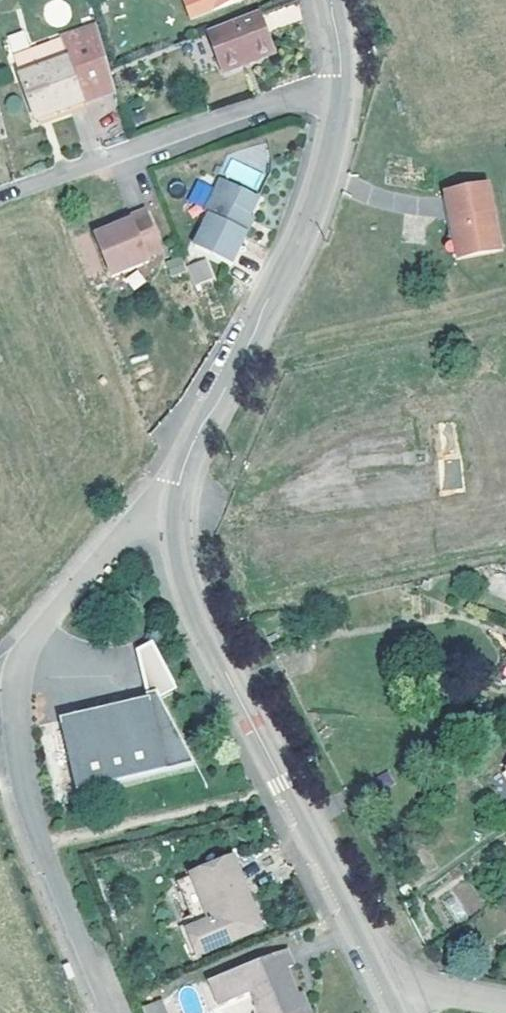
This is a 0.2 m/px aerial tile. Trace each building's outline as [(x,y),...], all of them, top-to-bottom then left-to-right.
[(192,2),(187,4),(195,26),(226,15),(224,10),(249,1),(249,0),(198,0),(192,2)] [(278,57),(262,14),(210,34),(226,76),(246,68),(245,65),(258,60),(259,64),(278,57)] [(26,29),(4,37),(9,52),(31,44),(26,29)] [(68,64),(83,107),(114,96),(97,29),(60,43),(68,64)] [(36,124),(83,107),(68,64),(20,81),(36,124)] [(229,159),(223,177),(258,189),(264,172),(229,159)] [(236,229),(244,215),(253,198),(218,178),(199,210),(203,213),(186,242),(221,264),(240,232),(236,229)] [(444,194),(448,218),(456,257),(497,248),(484,186),(444,194)] [(144,245),(159,238),(141,197),(125,205),(127,209),(91,223),(109,266),(145,250),(144,245)] [(248,217),(244,215),(236,229),(240,232),(248,217)] [(449,259),(456,257),(448,218),(440,219),(449,259)] [(191,285),(213,281),(209,260),(187,264),(191,285)] [(163,694),(151,698),(151,702),(62,719),(76,792),(198,770),(163,694)] [(184,887),(196,917),(247,896),(236,867),(184,887)] [(452,890),(467,914),(483,903),(468,880),(452,890)] [(263,938),(247,896),(196,917),(201,928),(182,935),(193,965),(263,938)] [(300,1005),(289,978),(297,975),(290,960),(213,991),(222,1012),(223,1012),(255,1000),(260,1012),(304,1012),(300,1005)] [(300,1005),(304,1012),(309,1012),(305,1002),(300,1005)]
